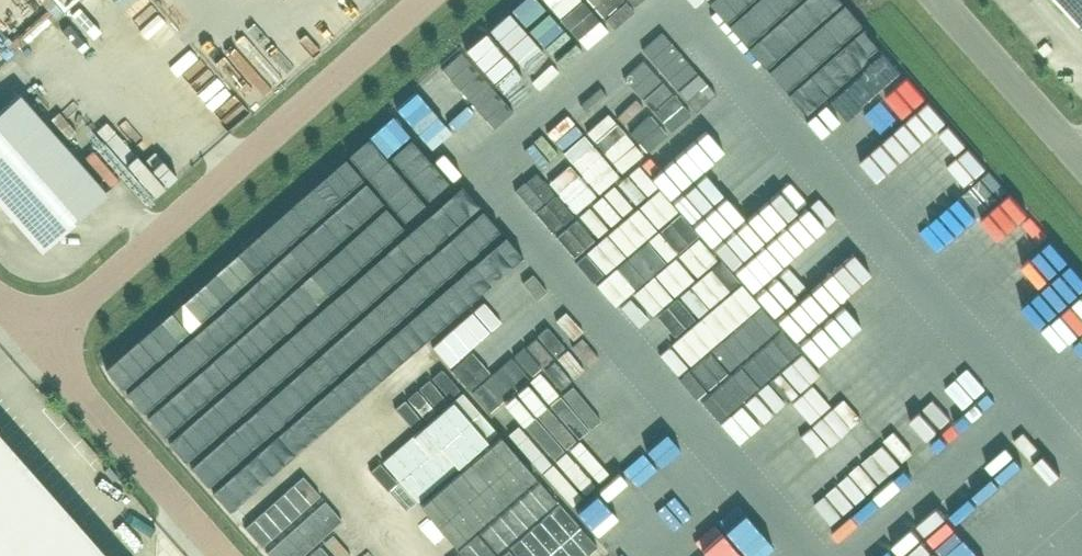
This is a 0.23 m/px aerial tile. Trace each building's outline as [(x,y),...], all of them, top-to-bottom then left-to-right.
[(123,11),(135,0),(114,0),(123,11)] [(620,11),(631,2),(630,0),(612,0),(620,11)] [(1081,28),(1081,0),(1057,0),(1081,28)] [(632,37),(610,56),(645,97),(667,79),(632,37)] [(637,99),(621,81),(611,90),(605,83),(616,73),(606,63),(589,78),(622,113),(637,99)] [(878,124),(899,105),(880,84),(859,104),(878,124)] [(334,241),(472,120),(442,86),(304,208),(334,241)] [(20,93),(0,110),(0,204),(41,250),(107,192),(20,93)] [(887,123),(903,145),(935,122),(918,99),(887,123)] [(596,105),(577,123),(594,141),(613,124),(596,105)] [(727,113),(699,138),(716,158),(745,133),(727,113)] [(455,150),(471,171),(512,140),(496,119),(455,150)] [(888,161),(895,153),(876,134),(869,142),(888,161)] [(642,170),(664,148),(654,137),(631,159),(642,170)] [(666,158),(646,177),(669,202),(689,183),(666,158)] [(756,212),(776,195),(759,174),(738,190),(756,212)] [(713,203),(721,196),(705,177),(674,204),(692,225),(715,205),(713,203)] [(1001,205),(1008,199),(992,180),(985,187),(1001,205)] [(463,224),(473,216),(446,184),(424,203),(462,246),(473,236),(463,224)] [(980,191),(972,198),(988,216),(996,208),(980,191)] [(1014,205),(968,243),(985,264),(1032,226),(1014,205)] [(714,212),(694,230),(713,251),(733,233),(714,212)] [(431,223),(368,274),(389,299),(452,248),(431,223)] [(646,248),(585,301),(603,322),(594,331),(610,349),(681,288),(646,248)] [(836,272),(844,266),(832,248),(824,254),(836,272)] [(1031,279),(1049,298),(1076,273),(1058,254),(1031,279)] [(447,300),(462,316),(499,283),(485,267),(447,300)] [(1068,324),(1081,312),(1081,281),(1080,278),(1050,303),(1068,324)] [(780,328),(802,310),(784,288),(762,307),(780,328)] [(653,330),(668,349),(714,311),(699,293),(653,330)] [(438,297),(409,324),(434,350),(463,323),(438,297)] [(824,378),(863,343),(844,322),(806,357),(824,378)] [(1052,349),(1070,369),(1081,358),(1081,322),(1052,349)] [(800,353),(810,346),(795,323),(785,330),(800,353)] [(746,383),(765,405),(787,385),(768,363),(746,383)] [(689,394),(706,412),(728,392),(711,374),(689,394)] [(802,379),(793,386),(808,406),(817,400),(802,379)] [(537,448),(527,458),(547,480),(617,416),(588,385),(528,439),(537,448)] [(872,428),(887,451),(938,418),(923,395),(872,428)] [(935,462),(955,443),(935,422),(915,441),(935,462)] [(0,433),(0,555),(109,555),(0,433)] [(970,440),(986,457),(993,451),(976,434),(970,440)] [(1023,436),(993,465),(1019,493),(1050,464),(1023,436)] [(636,545),(601,503),(580,520),(610,555),(623,555),(636,545)] [(1004,539),(977,510),(955,529),(980,555),(985,555),(1004,539)] [(763,538),(754,544),(763,555),(776,555),(763,538)]
